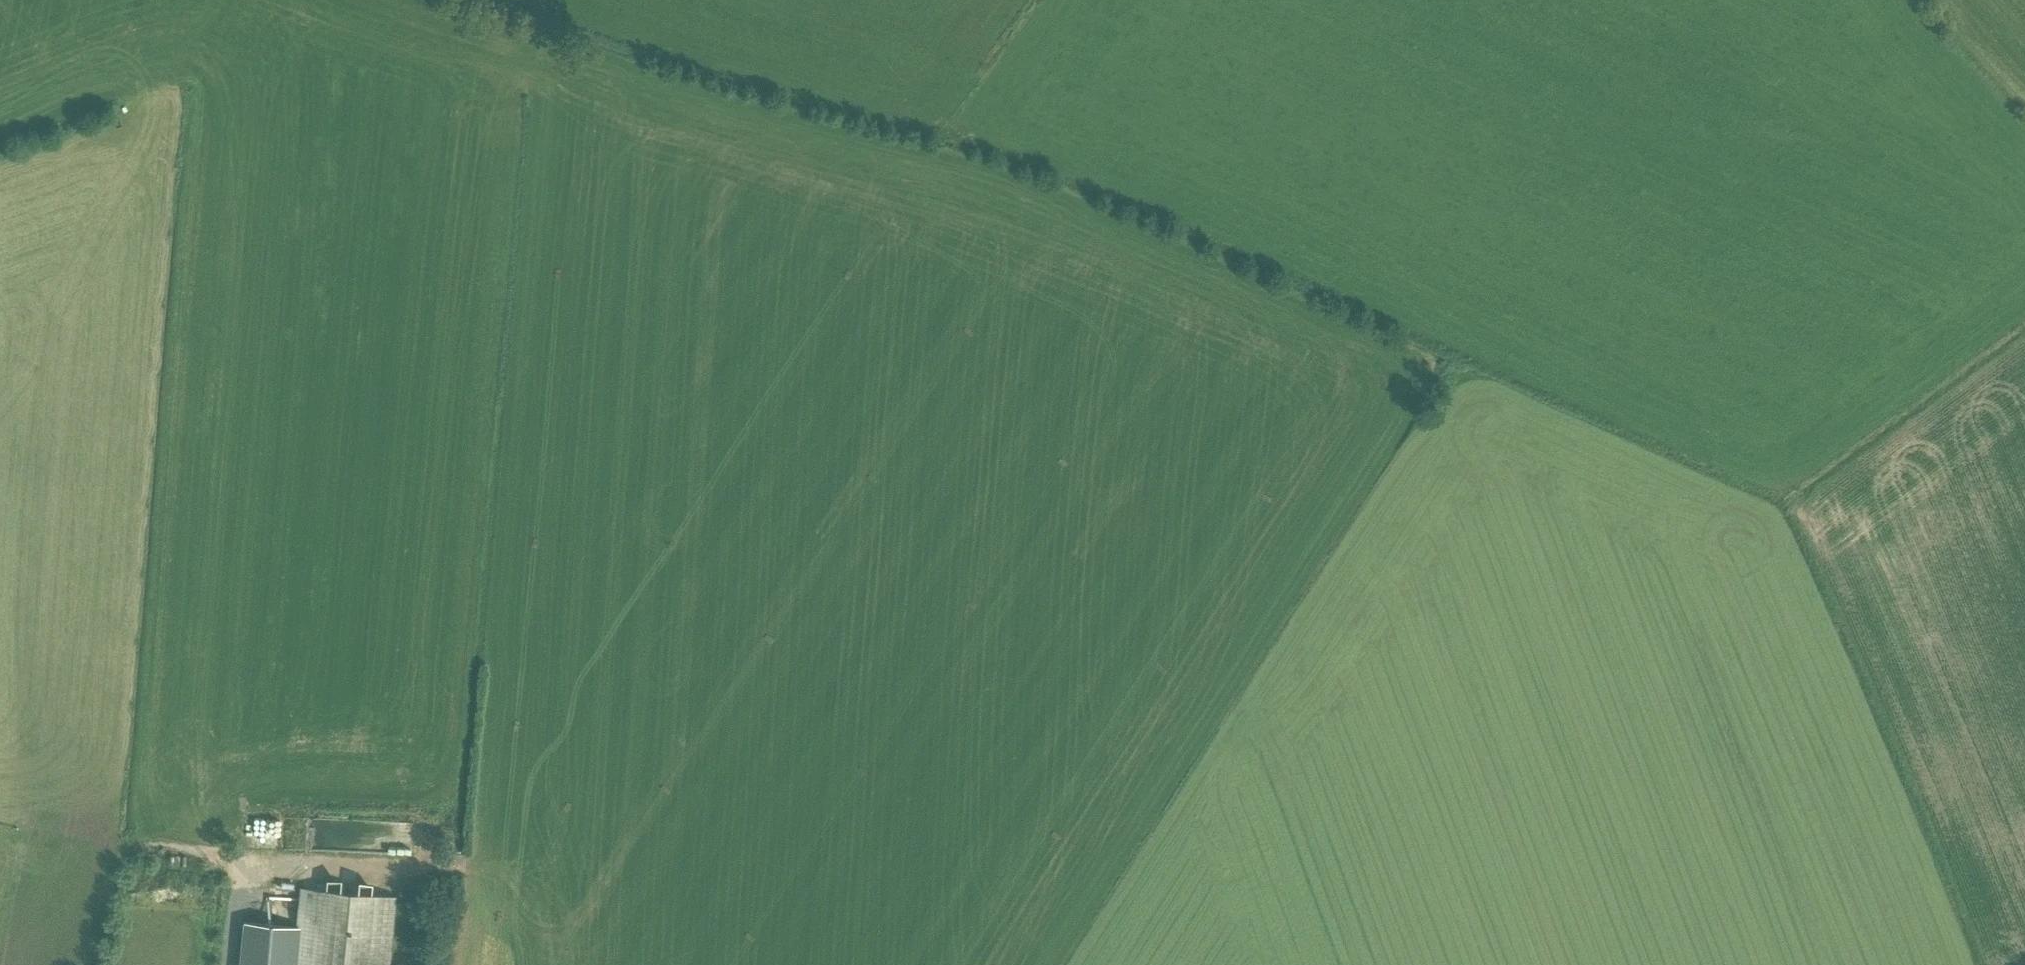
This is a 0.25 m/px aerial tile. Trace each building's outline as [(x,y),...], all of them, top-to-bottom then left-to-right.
[(291,964),(386,964),(391,914),(296,905),(291,964)] [(241,923),(237,964),(290,964),(293,927),(241,923)]
